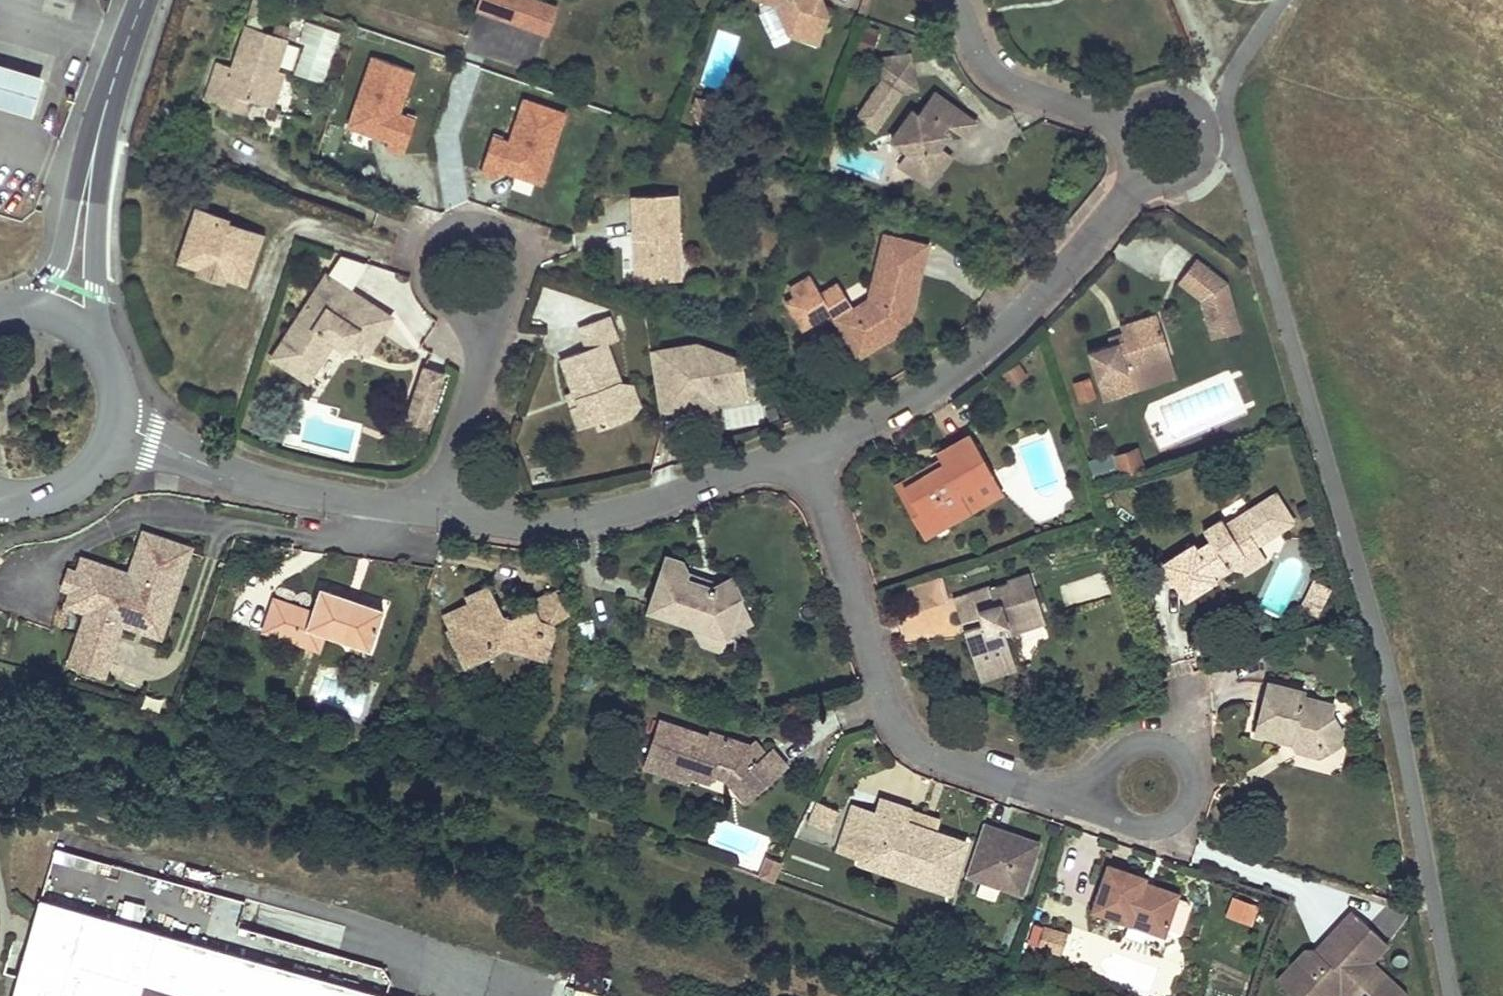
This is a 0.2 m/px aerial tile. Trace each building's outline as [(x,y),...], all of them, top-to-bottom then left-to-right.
[(476,9),(502,18),(508,0),(479,0),(476,9)] [(502,18),(508,21),(515,0),(508,0),(502,18)] [(531,0),(515,0),(508,21),(547,35),(556,9),(531,0)] [(775,4),(794,33),(807,37),(810,26),(827,32),(834,11),(831,7),(819,3),(820,0),(763,0),(775,4)] [(324,84),(339,32),(307,22),(292,75),(324,84)] [(810,26),(807,37),(823,43),(827,32),(810,26)] [(276,72),(286,42),(248,28),(233,72),(218,66),(206,100),(221,106),(226,91),(248,99),(264,104),(276,72)] [(372,58),(346,128),(404,148),(413,122),(399,117),(415,74),(372,58)] [(909,62),(881,67),(883,79),(857,121),(876,132),(898,95),(915,92),(909,62)] [(0,67),(0,106),(31,116),(43,80),(0,67)] [(276,72),(264,104),(273,107),(284,75),(276,72)] [(847,104),(862,110),(872,87),(856,80),(847,104)] [(226,91),(221,106),(243,113),(248,99),(226,91)] [(970,137),(981,123),(938,91),(923,112),(917,108),(894,138),(913,153),(916,172),(947,170),(944,149),(942,140),(950,129),(954,125),(970,137)] [(698,97),(695,107),(702,124),(726,131),(730,117),(715,112),(708,101),(698,97)] [(497,138),(487,170),(542,188),(566,116),(524,102),(510,143),(497,138)] [(944,149),(955,133),(950,129),(942,140),(944,149)] [(947,170),(956,158),(944,149),(947,170)] [(916,172),(913,153),(905,164),(916,172)] [(916,172),(935,186),(947,170),(916,172)] [(636,248),(638,280),(671,279),(670,255),(681,255),(679,195),(635,196),(636,221),(636,239),(641,238),(641,248),(636,248)] [(223,223),(195,213),(177,267),(198,274),(224,283),(241,289),(258,241),(221,228),(223,223)] [(913,319),(933,243),(889,232),(871,296),(857,304),(842,280),(824,291),(814,273),(795,284),(801,292),(792,297),(808,324),(834,309),(859,351),(879,339),(908,322),(913,319)] [(1042,253),(1048,238),(1037,235),(1032,249),(1042,253)] [(670,255),(671,279),(681,278),(681,255),(670,255)] [(1204,260),(1188,282),(1211,301),(1221,338),(1247,331),(1235,284),(1204,260)] [(224,283),(198,274),(195,282),(221,291),(224,283)] [(326,276),(281,347),(317,370),(334,342),(346,350),(352,342),(370,354),(383,333),(393,318),(326,276)] [(607,346),(621,341),(611,315),(581,327),(590,350),(564,360),(576,392),(581,405),(573,408),(582,431),(599,424),(602,432),(622,424),(636,419),(622,384),(607,346)] [(1117,347),(1093,354),(1109,405),(1132,398),(1126,378),(1134,376),(1132,370),(1153,363),(1152,359),(1174,353),(1163,315),(1141,322),(1126,326),(1128,335),(1130,343),(1117,347)] [(879,339),(859,351),(862,356),(911,327),(908,322),(879,339)] [(1114,339),(1117,347),(1130,343),(1128,335),(1114,339)] [(317,370),(281,347),(273,360),(308,383),(317,370)] [(655,355),(664,411),(685,408),(686,415),(718,410),(717,404),(747,400),(741,364),(699,348),(655,355)] [(1134,376),(1177,363),(1174,353),(1152,359),(1153,363),(1132,370),(1134,376)] [(424,436),(444,374),(424,367),(403,429),(424,436)] [(1030,383),(1021,367),(1004,377),(1013,392),(1030,383)] [(1126,378),(1132,398),(1140,396),(1134,376),(1126,378)] [(1089,380),(1075,386),(1083,405),(1097,399),(1089,380)] [(622,384),(636,419),(642,406),(635,387),(622,384)] [(568,395),(573,408),(581,405),(576,392),(568,395)] [(970,494),(1002,477),(980,435),(958,446),(942,455),(946,463),(949,469),(904,493),(916,515),(923,511),(934,531),(977,508),(970,494)] [(1125,475),(1148,468),(1142,450),(1120,457),(1125,475)] [(946,463),(901,487),(904,493),(949,469),(946,463)] [(934,531),(923,511),(916,515),(930,541),(1012,497),(1002,477),(970,494),(977,508),(934,531)] [(1203,544),(1170,564),(1194,601),(1210,591),(1226,580),(1223,574),(1236,567),(1250,571),(1255,553),(1268,545),(1278,538),(1281,527),(1292,529),(1305,521),(1286,492),(1236,524),(1232,518),(1213,531),(1219,541),(1207,550),(1203,544)] [(1281,527),(1278,538),(1292,529),(1281,527)] [(71,671),(104,682),(123,627),(116,625),(123,605),(167,620),(191,550),(164,541),(144,534),(131,574),(128,584),(114,579),(117,569),(85,559),(80,575),(72,596),(69,607),(90,614),(71,671)] [(1253,575),(1278,560),(1268,545),(1255,553),(1250,571),(1253,575)] [(686,565),(670,559),(665,575),(652,616),(694,630),(733,642),(746,601),(736,581),(724,586),(715,591),(689,583),(692,575),(686,565)] [(128,584),(131,574),(117,569),(114,579),(128,584)] [(72,596),(80,575),(68,571),(61,592),(72,596)] [(1065,607),(1110,597),(1105,574),(1060,584),(1065,607)] [(724,586),(692,575),(689,583),(715,591),(724,586)] [(977,654),(985,677),(1020,665),(1013,644),(1009,633),(1051,618),(1036,576),(1014,584),(1015,588),(997,594),(996,590),(959,602),(968,627),(976,624),(979,632),(970,635),(977,654)] [(1333,589),(1315,581),(1303,608),(1321,616),(1333,589)] [(943,582),(904,594),(912,619),(950,606),(943,582)] [(555,626),(574,616),(569,588),(536,604),(538,609),(520,617),(516,620),(500,612),(488,590),(481,594),(468,600),(471,606),(447,618),(455,633),(452,635),(467,664),(508,644),(548,659),(559,631),(555,626)] [(312,614),(275,602),(264,636),(319,654),(325,637),(342,642),(370,652),(383,612),(355,602),(320,591),(312,614)] [(746,601),(733,642),(756,628),(746,601)] [(123,627),(161,639),(167,620),(123,605),(116,625),(123,627)] [(520,617),(514,605),(500,612),(516,620),(520,617)] [(1051,618),(1009,633),(1013,644),(1055,630),(1051,618)] [(580,641),(596,639),(593,620),(577,622),(580,641)] [(976,624),(968,627),(970,635),(979,632),(976,624)] [(706,649),(728,656),(733,642),(694,630),(706,649)] [(325,637),(319,654),(336,660),(342,642),(325,637)] [(1020,665),(985,677),(988,686),(1023,674),(1020,665)] [(1319,695),(1280,684),(1270,720),(1266,735),(1299,744),(1302,736),(1310,738),(1308,747),(1306,755),(1327,761),(1327,759),(1331,747),(1351,740),(1344,721),(1347,712),(1317,704),(1319,695)] [(662,722),(646,771),(682,783),(684,774),(697,779),(715,785),(718,781),(722,766),(734,770),(742,778),(732,786),(749,806),(790,771),(782,762),(774,753),(769,757),(763,761),(752,746),(714,733),(712,739),(662,722)] [(1302,736),(1299,744),(1308,747),(1310,738),(1302,736)] [(1331,747),(1327,759),(1348,752),(1351,740),(1331,747)] [(756,743),(752,746),(763,761),(769,757),(756,743)] [(718,781),(728,784),(732,786),(742,778),(734,770),(722,766),(718,781)] [(684,774),(682,783),(695,788),(697,779),(684,774)] [(861,862),(859,867),(954,899),(956,893),(972,844),(940,833),(944,820),(915,810),(903,806),(890,801),(882,799),(876,816),(855,809),(840,855),(861,862)] [(814,807),(807,828),(829,835),(836,813),(814,807)] [(1028,897),(1046,845),(1031,839),(1013,833),(1012,838),(1006,836),(1008,832),(990,825),(972,877),(1028,897)] [(775,884),(782,866),(768,861),(761,879),(775,884)] [(1116,868),(1100,913),(1172,937),(1172,936),(1185,899),(1185,898),(1153,887),(1156,881),(1135,875),(1116,868)] [(1192,901),(1185,899),(1172,936),(1179,938),(1186,934),(1195,908),(1192,901)] [(1262,911),(1237,902),(1230,922),(1255,931),(1262,911)] [(17,995),(378,995),(43,904),(17,995)] [(1366,920),(1360,913),(1324,951),(1334,961),(1341,954),(1339,947),(1366,920)] [(1299,969),(1308,979),(1304,983),(1316,995),(1416,995),(1416,994),(1382,963),(1375,956),(1388,941),(1366,920),(1339,947),(1341,954),(1334,961),(1324,951),(1317,951),(1299,969)] [(1053,931),(1044,928),(1038,947),(1047,950),(1053,931)] [(1072,937),(1053,931),(1047,950),(1065,956),(1072,937)] [(1375,956),(1382,963),(1395,948),(1388,941),(1375,956)] [(1302,995),(1316,995),(1304,983),(1308,979),(1299,969),(1287,981),(1302,995)]
